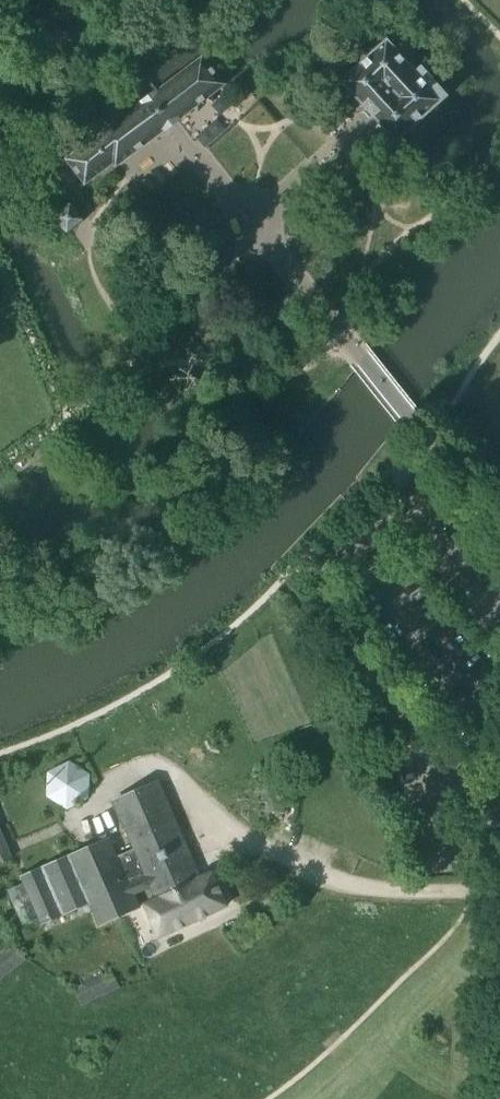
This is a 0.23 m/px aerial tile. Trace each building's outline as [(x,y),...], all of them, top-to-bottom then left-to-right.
[(170,24),(174,32),(184,27),(179,18),(170,24)] [(344,83),(366,107),(398,142),(448,98),(423,69),(418,74),(388,42),(344,83)] [(181,124),(181,123),(226,89),(205,61),(159,96),(158,95),(153,99),(146,104),(148,106),(167,132),(168,131),(169,133),(174,129),(181,124)] [(146,104),(145,105),(69,164),(87,188),(115,167),(118,171),(167,133),(168,134),(169,133),(168,131),(167,132),(148,106),(146,104)] [(71,204),(55,217),(68,233),(83,220),(71,204)] [(77,756),(44,772),(62,810),(96,794),(77,756)] [(144,905),(159,937),(200,919),(227,906),(212,873),(201,878),(160,783),(114,803),(138,858),(122,865),(110,839),(22,878),(42,924),(89,902),(99,925),(140,907),(134,895),(150,888),(156,899),(144,905)] [(12,859),(0,830),(0,864),(12,859)] [(13,941),(9,945),(7,941),(2,945),(5,948),(0,952),(0,984),(29,961),(13,941)] [(122,990),(111,967),(107,969),(105,965),(100,968),(101,972),(83,980),(81,976),(75,978),(77,982),(72,984),(83,1007),(122,990)] [(443,1040),(449,1044),(451,1041),(452,1038),(440,1029),(437,1031),(436,1034),(441,1038),(441,1039),(443,1040)]
